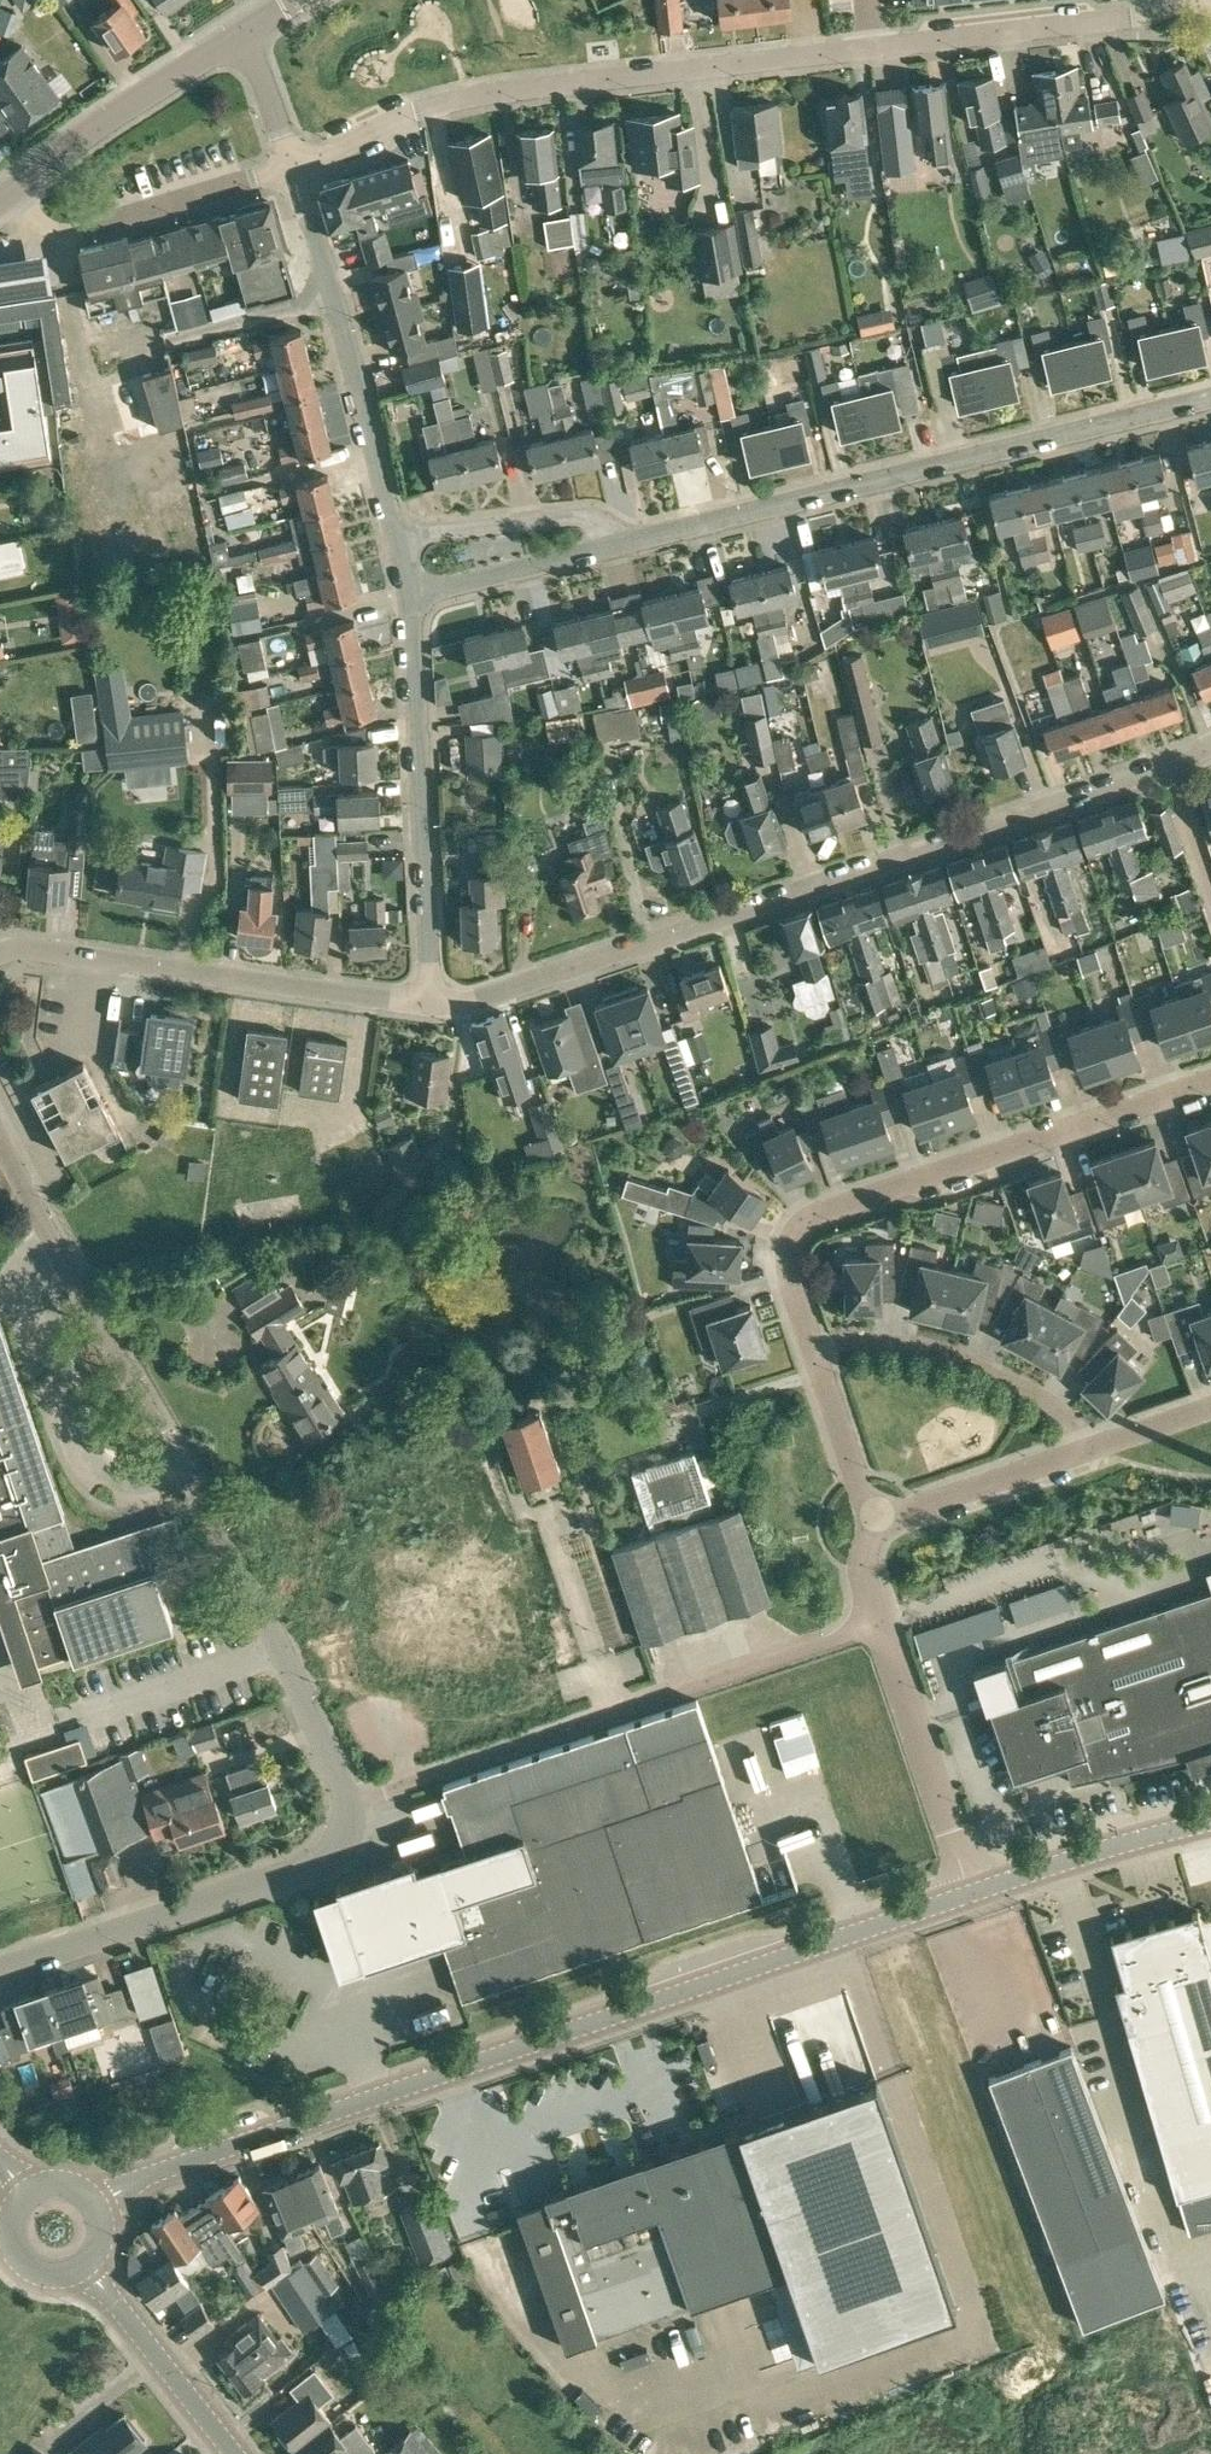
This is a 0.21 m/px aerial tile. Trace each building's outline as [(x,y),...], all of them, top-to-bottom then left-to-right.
[(145,32),(132,14),(139,9),(133,0),(112,0),(116,5),(94,20),(116,52),(145,32)] [(167,10),(173,11),(181,5),(183,1),(182,0),(161,0),(167,10)] [(682,26),(679,0),(656,0),(660,29),(682,26)] [(754,0),(720,0),(723,23),(756,19),(754,0)] [(790,0),(754,0),(756,19),(792,14),(790,0)] [(0,6),(0,32),(8,35),(16,12),(0,6)] [(59,95),(22,45),(0,61),(0,105),(16,127),(59,95)] [(1185,62),(1161,73),(1173,99),(1166,102),(1183,140),(1210,127),(1210,119),(1202,99),(1210,95),(1210,94),(1199,69),(1190,73),(1185,62)] [(1058,130),(1091,124),(1086,93),(1080,94),(1076,67),(1054,70),(1057,88),(1051,89),(1058,130)] [(1064,154),(1058,130),(1051,89),(1057,88),(1054,70),(1033,74),(1038,101),(1016,105),(1020,130),(1018,130),(1023,161),(1064,154)] [(1006,142),(1000,117),(999,114),(1001,114),(992,77),(959,82),(969,121),(976,120),(982,147),(1006,142)] [(933,163),(954,161),(948,107),(946,107),(943,83),(913,86),(917,127),(929,125),(933,163)] [(886,172),(916,169),(906,87),(877,90),(886,172)] [(1144,136),(1153,131),(1146,115),(1152,112),(1142,89),(1127,95),(1133,110),(1144,136)] [(871,180),(866,139),(867,139),(861,92),(836,95),(836,99),(822,101),(828,144),(835,143),(841,184),(871,180)] [(1122,131),(1120,114),(1117,97),(1094,101),(1098,125),(1100,125),(1102,134),(1122,131)] [(784,170),(781,149),(782,149),(776,102),(733,108),(738,154),(737,155),(738,168),(760,165),(761,172),(784,170)] [(681,142),(677,113),(630,119),(637,166),(663,163),(665,183),(697,179),(693,140),(681,142)] [(0,121),(0,133),(8,127),(3,119),(0,121)] [(617,159),(612,122),(576,126),(581,165),(580,165),(581,182),(603,180),(604,186),(601,186),(604,210),(627,208),(624,184),(627,184),(625,158),(617,159)] [(561,205),(557,172),(559,172),(554,128),(518,132),(523,176),(533,175),(537,207),(561,205)] [(488,135),(451,144),(465,200),(478,197),(481,215),(505,212),(503,197),(498,178),(499,177),(488,135)] [(1159,177),(1147,150),(1141,153),(1131,157),(1143,184),(1159,177)] [(1002,184),(1027,178),(1023,162),(1020,152),(995,158),(1002,184)] [(412,172),(408,158),(324,184),(321,193),(336,240),(378,227),(372,210),(427,193),(420,169),(412,172)] [(977,195),(990,191),(983,165),(969,169),(977,195)] [(850,194),(851,205),(877,203),(877,192),(850,194)] [(244,307),(246,306),(262,302),(262,304),(297,295),(270,202),(235,212),(235,214),(220,218),(232,255),(229,256),(229,257),(242,299),(244,307)] [(744,265),(763,261),(753,207),(734,210),(744,265)] [(544,219),(548,246),(573,242),(569,215),(544,219)] [(232,255),(220,218),(220,216),(185,226),(196,266),(229,257),(229,256),(232,255)] [(743,269),(735,220),(689,228),(697,277),(702,276),(705,288),(736,282),(739,282),(737,270),(743,269)] [(162,275),(196,266),(185,226),(152,235),(162,275)] [(494,253),(490,232),(489,228),(473,232),(478,258),(495,254),(494,253)] [(368,263),(392,256),(385,231),(361,238),(368,263)] [(1184,234),(1158,240),(1163,261),(1189,255),(1184,234)] [(162,275),(152,235),(128,241),(127,236),(79,249),(92,296),(87,297),(88,313),(167,292),(162,275)] [(390,272),(372,276),(379,300),(375,301),(378,315),(418,304),(414,290),(410,292),(404,269),(418,266),(414,251),(386,258),(390,272)] [(0,260),(0,299),(52,292),(46,253),(0,260)] [(1158,278),(1162,294),(1172,291),(1169,276),(1158,278)] [(1099,308),(1115,304),(1109,280),(1093,284),(1099,308)] [(980,304),(1010,300),(1008,282),(977,286),(980,304)] [(482,287),(456,291),(462,329),(488,325),(482,287)] [(60,338),(58,323),(60,323),(55,291),(52,292),(0,299),(0,317),(41,310),(55,402),(72,399),(63,338),(60,338)] [(183,299),(191,331),(222,323),(214,291),(183,299)] [(247,311),(246,306),(244,307),(242,299),(229,302),(233,315),(247,311)] [(1168,326),(1177,360),(1204,354),(1200,336),(1209,335),(1201,300),(1183,304),(1187,321),(1168,326)] [(418,304),(378,315),(382,329),(386,328),(393,352),(406,348),(409,362),(439,354),(440,357),(458,352),(455,333),(424,342),(418,320),(422,318),(418,304)] [(878,331),(873,313),(857,317),(861,335),(878,331)] [(1177,360),(1168,326),(1149,331),(1145,313),(1127,317),(1136,351),(1142,350),(1147,368),(1177,360)] [(1072,340),(1081,375),(1108,368),(1104,350),(1113,349),(1105,314),(1087,318),(1091,335),(1072,340)] [(949,388),(954,387),(958,404),(987,397),(975,349),(956,353),(955,350),(949,352),(941,318),(921,322),(926,344),(937,342),(949,388)] [(1081,375),(1072,340),(1053,345),(1049,328),(1031,332),(1040,366),(1047,365),(1051,382),(1081,375)] [(277,368),(309,360),(301,330),(269,338),(253,341),(257,357),(273,352),(277,368)] [(975,349),(987,397),(1016,390),(1012,373),(1020,371),(1012,337),(994,341),(995,344),(975,349)] [(33,339),(0,344),(0,466),(52,458),(33,339)] [(190,367),(218,361),(214,343),(186,349),(190,367)] [(505,349),(503,343),(473,351),(482,391),(498,386),(497,383),(490,352),(505,349)] [(809,379),(826,375),(819,346),(803,350),(809,379)] [(490,352),(497,383),(514,379),(507,348),(505,349),(490,352)] [(451,356),(455,373),(473,368),(468,351),(451,356)] [(410,391),(444,381),(438,358),(403,367),(410,391)] [(284,398),(316,390),(309,360),(277,368),(282,387),(269,390),(269,393),(232,402),(234,410),(272,401),(271,400),(284,397),(284,398)] [(868,389),(861,391),(870,426),(899,418),(895,402),(918,396),(910,361),(894,365),(876,369),(877,375),(866,378),(868,389)] [(714,391),(730,388),(724,363),(709,366),(714,391)] [(178,397),(179,397),(172,364),(144,373),(161,428),(183,421),(178,397)] [(698,404),(715,400),(707,369),(691,373),(690,369),(650,374),(656,401),(696,392),(698,404)] [(605,404),(598,375),(581,379),(588,408),(605,404)] [(608,413),(625,409),(618,378),(601,382),(608,413)] [(870,426),(861,391),(854,392),(852,385),(840,388),(838,378),(821,383),(829,418),(836,416),(840,433),(870,426)] [(129,385),(141,425),(156,421),(144,381),(129,385)] [(559,436),(548,385),(547,381),(524,386),(531,415),(538,413),(545,439),(528,444),(536,476),(568,468),(559,436)] [(559,436),(568,468),(600,460),(592,427),(576,431),(569,402),(566,402),(561,381),(548,385),(559,436)] [(282,430),(324,419),(316,390),(284,398),(292,426),(282,428),(282,430)] [(178,397),(183,421),(203,416),(201,409),(198,410),(194,394),(179,397),(178,397)] [(470,478),(454,415),(449,395),(435,399),(440,419),(422,423),(430,453),(438,486),(470,478)] [(771,423),(779,458),(808,451),(804,433),(802,428),(810,426),(803,397),(801,397),(786,401),(788,408),(790,418),(771,423)] [(272,401),(234,410),(236,417),(274,408),(272,401)] [(454,415),(470,478),(502,470),(494,437),(477,441),(470,414),(468,415),(465,405),(453,408),(454,415)] [(735,413),(730,414),(731,416),(737,441),(744,439),(746,447),(751,465),(779,458),(771,423),(752,428),(748,410),(735,413)] [(664,431),(672,464),(704,456),(712,450),(705,421),(696,424),(696,423),(679,427),(677,416),(659,420),(662,432),(664,431)] [(324,419),(282,430),(286,444),(279,446),(282,461),(299,456),(300,458),(332,450),(324,419)] [(641,472),(672,464),(664,431),(662,432),(632,439),(641,472)] [(248,456),(276,454),(275,438),(247,440),(248,456)] [(1210,478),(1210,440),(1187,446),(1195,482),(1210,478)] [(1130,459),(1139,496),(1168,489),(1159,452),(1130,459)] [(1111,503),(1139,496),(1130,459),(1102,466),(1111,503)] [(1083,509),(1111,503),(1102,466),(1074,473),(1083,509)] [(1055,516),(1083,509),(1074,473),(1046,480),(1055,516)] [(304,513),(335,506),(328,476),(297,483),(297,482),(279,487),(283,502),(300,497),(304,511),(304,513)] [(1046,480),(1018,487),(1027,523),(1042,520),(1055,516),(1046,480)] [(1039,570),(1037,561),(1036,561),(1031,538),(1027,523),(1018,487),(989,494),(998,530),(1013,527),(1017,546),(1018,546),(1023,565),(1032,562),(1034,571),(1039,570)] [(224,512),(249,505),(245,488),(219,494),(224,512)] [(1143,508),(1149,533),(1151,533),(1164,530),(1157,505),(1143,508)] [(260,555),(342,536),(335,506),(304,513),(304,511),(289,515),(293,531),(295,538),(258,548),(260,555)] [(1149,533),(1143,508),(1128,512),(1135,537),(1149,533)] [(961,576),(955,550),(971,546),(963,514),(934,522),(953,596),(966,593),(961,576)] [(1087,522),(1093,548),(1107,544),(1101,519),(1087,522)] [(927,603),(953,596),(934,522),(905,529),(913,561),(926,557),(934,584),(923,587),(927,603)] [(1079,551),(1093,548),(1087,522),(1072,526),(1079,551)] [(1182,556),(1196,553),(1189,529),(1176,533),(1178,539),(1155,546),(1159,561),(1182,555),(1182,556)] [(1051,558),(1045,534),(1031,538),(1036,561),(1037,561),(1051,558)] [(318,573),(349,565),(342,536),(260,555),(262,562),(298,553),(300,561),(315,558),(318,573)] [(14,537),(0,540),(0,572),(22,567),(14,537)] [(872,591),(867,572),(882,568),(874,537),(845,544),(865,621),(886,616),(881,597),(874,599),(872,591)] [(229,555),(226,539),(209,543),(214,567),(257,557),(255,549),(229,555)] [(854,626),(865,623),(865,621),(845,544),(817,551),(825,582),(839,579),(844,598),(846,607),(849,606),(854,626)] [(349,565),(318,573),(322,587),(305,591),(309,606),(325,602),(326,603),(356,595),(349,565)] [(774,632),(779,650),(792,647),(787,629),(788,629),(781,602),(797,598),(789,565),(760,572),(774,632)] [(774,632),(760,572),(732,580),(740,612),(753,609),(760,636),(758,636),(768,677),(784,673),(782,664),(779,650),(774,632)] [(704,664),(694,623),(709,619),(705,603),(719,600),(712,573),(696,577),(699,588),(672,594),(687,661),(688,661),(690,668),(704,664)] [(1158,612),(1171,607),(1160,579),(1147,584),(1158,612)] [(1138,634),(1156,627),(1144,599),(1138,584),(1121,592),(1127,606),(1138,634)] [(235,632),(263,626),(255,587),(227,593),(235,632)] [(994,621),(1009,617),(1001,592),(986,596),(994,621)] [(1086,636),(1117,626),(1106,593),(1075,603),(1086,636)] [(674,665),(687,661),(672,594),(644,601),(652,632),(650,633),(654,648),(669,644),(674,665)] [(1075,610),(1071,611),(1070,606),(1042,616),(1053,647),(1081,637),(1079,634),(1084,632),(1075,610)] [(624,653),(621,641),(613,608),(583,616),(598,676),(612,673),(608,658),(624,653)] [(950,638),(942,608),(918,614),(926,645),(950,638)] [(63,641),(89,638),(85,615),(59,618),(63,641)] [(584,680),(598,676),(583,616),(556,622),(563,655),(577,651),(584,680)] [(1174,618),(1164,622),(1170,634),(1179,630),(1174,618)] [(330,659),(360,651),(352,621),(322,629),(306,633),(309,647),(326,643),(330,659)] [(501,663),(502,663),(531,656),(523,624),(493,631),(501,663)] [(1198,632),(1203,644),(1210,641),(1210,626),(1198,632)] [(504,672),(502,663),(501,663),(493,631),(465,638),(473,670),(488,667),(494,693),(458,702),(463,720),(499,716),(501,721),(514,718),(512,707),(508,691),(503,672),(504,672)] [(1128,661),(1135,680),(1150,675),(1146,663),(1153,660),(1146,638),(1138,641),(1134,632),(1120,636),(1128,661)] [(244,670),(266,666),(260,637),(238,642),(244,670)] [(1210,692),(1210,641),(1203,644),(1202,645),(1208,661),(1193,667),(1205,695),(1210,692)] [(779,650),(782,664),(796,661),(792,647),(779,650)] [(337,689),(368,681),(360,651),(330,659),(337,689)] [(862,743),(882,737),(861,653),(840,659),(862,743)] [(302,680),(320,675),(316,661),(298,665),(301,676),(302,680)] [(1123,701),(1109,706),(1119,735),(1150,724),(1141,695),(1140,696),(1135,680),(1128,661),(1112,666),(1123,701)] [(131,711),(128,690),(124,666),(95,670),(102,715),(131,711)] [(1087,746),(1064,678),(1060,666),(1043,672),(1055,708),(1061,726),(1046,731),(1054,757),(1087,746)] [(650,701),(671,696),(665,668),(643,673),(650,701)] [(630,706),(650,701),(643,673),(623,678),(625,686),(630,705),(630,706)] [(1119,735),(1109,706),(1092,712),(1080,673),(1064,678),(1087,746),(1119,735)] [(693,683),(695,694),(713,690),(711,679),(693,683)] [(368,681),(337,689),(341,703),(324,707),(328,723),(345,719),(345,720),(376,712),(368,681)] [(561,712),(575,709),(576,707),(581,706),(576,681),(571,682),(569,684),(555,688),(561,712)] [(243,707),(261,704),(258,685),(258,684),(240,687),(243,707)] [(1141,695),(1150,724),(1183,713),(1173,684),(1141,695)] [(607,707),(630,705),(625,686),(613,690),(613,693),(604,696),(607,707)] [(702,725),(731,718),(728,706),(711,711),(708,699),(696,702),(702,725)] [(1014,722),(1013,722),(1005,699),(987,705),(973,710),(981,733),(995,772),(1025,761),(1028,761),(1014,722)] [(676,700),(660,702),(661,719),(677,718),(676,700)] [(288,744),(279,701),(267,704),(268,710),(252,713),(251,707),(243,709),(251,751),(288,744)] [(949,742),(962,738),(951,705),(942,708),(949,742)] [(131,711),(102,715),(102,719),(103,719),(108,767),(125,765),(168,761),(188,758),(183,709),(175,710),(174,706),(131,711)] [(598,739),(620,734),(618,725),(640,721),(636,707),(594,715),(598,739)] [(743,717),(752,761),(776,757),(766,712),(743,717)] [(843,747),(859,743),(853,712),(852,712),(837,716),(836,716),(843,747)] [(933,751),(929,741),(939,738),(932,716),(908,725),(918,756),(912,758),(924,795),(955,785),(948,765),(950,764),(944,747),(933,751)] [(467,776),(502,774),(499,730),(465,732),(467,776)] [(779,769),(795,766),(788,734),(773,738),(779,769)] [(376,772),(374,740),(340,742),(340,743),(323,749),(324,758),(341,758),(342,774),(376,772)] [(280,766),(306,759),(302,742),(276,749),(280,766)] [(517,757),(516,744),(512,744),(507,745),(508,758),(517,757)] [(828,748),(817,752),(823,767),(833,763),(828,748)] [(812,771),(823,767),(817,752),(807,756),(812,771)] [(273,791),(273,758),(228,758),(228,791),(273,791)] [(168,761),(125,765),(127,785),(171,781),(168,761)] [(738,843),(748,840),(752,853),(785,842),(762,773),(745,778),(745,779),(743,780),(753,810),(739,814),(739,815),(729,818),(725,828),(728,838),(738,843)] [(825,787),(838,825),(866,815),(853,777),(825,787)] [(314,794),(313,784),(302,785),(278,786),(279,800),(279,810),(304,808),(304,811),(339,809),(341,831),(361,830),(361,822),(379,821),(378,791),(314,794)] [(809,835),(838,825),(825,787),(796,796),(809,835)] [(1201,823),(1207,842),(1210,840),(1210,789),(1202,793),(1210,819),(1201,823)] [(1130,846),(1128,839),(1147,833),(1135,799),(1106,809),(1138,899),(1160,892),(1152,868),(1142,871),(1133,845),(1130,846)] [(691,829),(682,800),(659,807),(669,837),(645,845),(652,864),(658,868),(669,864),(674,879),(707,868),(694,828),(691,829)] [(1165,853),(1183,847),(1169,804),(1151,811),(1165,853)] [(86,849),(89,808),(70,806),(68,822),(67,840),(54,839),(53,849),(33,847),(32,862),(31,862),(28,898),(65,901),(68,865),(66,865),(67,847),(86,849)] [(1137,900),(1138,899),(1106,809),(1078,819),(1089,852),(1110,845),(1112,852),(1109,854),(1123,893),(1128,908),(1139,904),(1137,900)] [(1042,831),(1069,911),(1070,911),(1075,926),(1076,926),(1079,933),(1091,929),(1082,906),(1081,906),(1068,867),(1065,868),(1063,861),(1082,854),(1070,821),(1042,831)] [(599,905),(593,888),(612,881),(610,876),(616,874),(612,855),(613,854),(608,828),(594,832),(569,841),(574,854),(567,856),(563,860),(561,864),(561,867),(561,873),(564,882),(559,884),(563,895),(568,893),(574,913),(599,905)] [(504,899),(502,873),(503,873),(502,831),(477,832),(479,874),(470,875),(471,885),(474,885),(474,901),(461,901),(463,940),(496,939),(494,899),(504,899)] [(1057,915),(1069,911),(1042,831),(1013,841),(1025,874),(1045,867),(1047,874),(1044,875),(1057,915)] [(336,839),(336,832),(327,832),(328,860),(337,860),(336,839)] [(337,860),(339,889),(351,888),(349,858),(369,857),(368,838),(336,839),(337,860)] [(1000,890),(998,883),(1017,877),(1005,843),(976,853),(1004,932),(1017,929),(1003,889),(1000,890)] [(198,887),(204,852),(169,846),(166,866),(122,859),(123,855),(100,852),(95,879),(118,883),(117,895),(142,899),(141,904),(175,910),(180,884),(198,887)] [(1003,933),(1004,932),(976,853),(947,863),(959,897),(980,890),(982,896),(974,899),(986,938),(991,951),(1007,946),(1003,933)] [(934,912),(933,905),(952,899),(941,865),(913,875),(947,976),(961,971),(954,950),(957,949),(944,909),(934,912)] [(272,909),(273,875),(250,874),(249,906),(240,905),(237,936),(272,940),(276,910),(272,909)] [(949,982),(947,976),(913,875),(883,885),(894,918),(915,911),(917,918),(914,919),(927,957),(923,959),(932,988),(949,982)] [(1190,886),(1170,893),(1178,915),(1198,908),(1190,886)] [(870,934),(868,927),(887,921),(876,887),(847,897),(882,999),(884,1006),(913,996),(908,982),(897,985),(892,969),(885,971),(874,933),(870,934)] [(297,908),(295,928),(299,929),(298,944),(301,952),(310,953),(314,946),(326,948),(330,912),(329,889),(311,890),(312,910),(297,908)] [(386,923),(385,896),(365,897),(366,917),(346,918),(347,923),(354,922),(354,925),(351,925),(352,951),(356,956),(367,956),(369,950),(386,949),(385,923),(386,923)] [(866,1004),(882,999),(847,897),(819,906),(830,940),(850,934),(852,940),(849,941),(862,979),(858,981),(866,1004)] [(385,909),(386,920),(402,919),(401,908),(385,909)] [(825,971),(816,946),(823,943),(811,909),(781,919),(792,954),(798,952),(806,977),(794,981),(802,1006),(804,1005),(806,1012),(816,1015),(825,1012),(829,1004),(827,998),(836,995),(828,970),(825,971)] [(841,948),(826,953),(832,970),(847,965),(841,948)] [(1013,956),(1020,974),(1031,970),(1025,952),(1013,956)] [(682,1018),(699,1012),(696,1002),(729,991),(720,964),(680,977),(686,994),(676,998),(682,1018)] [(992,964),(979,968),(985,987),(998,984),(992,964)] [(1179,996),(1194,1039),(1210,1033),(1210,972),(1175,984),(1179,996)] [(1018,998),(1037,991),(1032,974),(1012,981),(1018,998)] [(639,990),(637,985),(621,991),(641,1048),(666,1039),(648,987),(639,990)] [(614,1057),(640,1048),(620,991),(603,997),(605,1001),(596,1005),(614,1057)] [(1194,1039),(1179,996),(1154,1005),(1150,992),(1134,998),(1144,1028),(1159,1023),(1167,1048),(1194,1039)] [(1130,1033),(1144,1028),(1134,998),(1118,1003),(1123,1015),(1097,1024),(1112,1067),(1138,1058),(1130,1033)] [(530,1092),(516,1052),(518,1051),(504,1011),(472,1022),(485,1062),(493,1059),(503,1090),(506,1099),(530,1092)] [(887,1014),(891,1024),(901,1020),(897,1011),(887,1014)] [(180,1086),(189,1019),(152,1014),(148,1043),(138,1042),(140,1031),(118,1028),(115,1057),(149,1061),(154,1083),(180,1086)] [(574,1030),(568,1015),(534,1026),(550,1072),(568,1066),(577,1091),(609,1080),(590,1024),(574,1030)] [(1112,1067),(1097,1024),(1072,1032),(1068,1020),(1052,1026),(1062,1056),(1076,1051),(1085,1076),(1112,1067)] [(799,1055),(793,1035),(781,1038),(777,1022),(751,1029),(761,1066),(799,1055)] [(1047,1061),(1062,1056),(1052,1026),(1010,1040),(1014,1052),(1015,1051),(1030,1095),(1056,1086),(1047,1061)] [(277,1103),(287,1033),(248,1027),(238,1097),(277,1103)] [(694,1061),(711,1055),(701,1030),(685,1036),(694,1061)] [(340,1096),(348,1041),(306,1035),(299,1091),(340,1096)] [(1003,1104),(1030,1095),(1015,1051),(1014,1052),(1010,1040),(969,1053),(980,1084),(994,1079),(1003,1104)] [(445,1097),(450,1055),(416,1051),(413,1076),(409,1075),(407,1093),(445,1097)] [(965,1088),(980,1084),(969,1053),(954,1059),(958,1071),(933,1079),(932,1079),(947,1123),(974,1113),(965,1088)] [(617,1098),(631,1093),(620,1061),(606,1065),(617,1098)] [(49,1121),(100,1095),(82,1062),(32,1089),(49,1121)] [(685,1103),(699,1097),(686,1062),(672,1067),(685,1103)] [(932,1079),(933,1079),(929,1067),(887,1081),(897,1111),(912,1106),(920,1131),(947,1123),(932,1079)] [(883,1116),(897,1111),(887,1081),(871,1087),(875,1099),(851,1107),(865,1150),(891,1141),(883,1116)] [(865,1150),(851,1107),(844,1086),(816,1095),(819,1104),(804,1109),(814,1139),(830,1134),(838,1159),(865,1150)] [(100,1095),(49,1121),(66,1154),(101,1136),(106,1145),(122,1136),(100,1095)] [(530,1160),(564,1149),(557,1128),(548,1099),(530,1105),(541,1137),(524,1143),(530,1160)] [(380,1127),(395,1120),(389,1104),(373,1111),(380,1127)] [(779,1131),(772,1113),(758,1119),(761,1126),(747,1132),(760,1161),(774,1155),(786,1179),(812,1167),(793,1125),(779,1131)] [(1187,1129),(1197,1156),(1183,1161),(1195,1195),(1210,1189),(1210,1121),(1187,1129)] [(168,1146),(176,1135),(165,1127),(158,1138),(168,1146)] [(563,1141),(571,1144),(577,1139),(576,1131),(568,1127),(562,1133),(563,1141)] [(431,1178),(426,1167),(427,1166),(414,1134),(387,1145),(400,1178),(401,1177),(405,1188),(431,1178)] [(346,1147),(361,1185),(389,1174),(374,1137),(346,1147)] [(1124,1150),(1140,1198),(1159,1191),(1164,1205),(1190,1196),(1178,1162),(1165,1167),(1155,1140),(1124,1150)] [(1121,1204),(1140,1198),(1124,1150),(1093,1161),(1102,1188),(1089,1192),(1100,1227),(1126,1218),(1121,1204)] [(766,1195),(728,1169),(720,1181),(705,1171),(692,1190),(669,1183),(667,1188),(628,1175),(622,1192),(685,1213),(714,1222),(727,1203),(749,1218),(766,1195)] [(1070,1199),(1061,1171),(1029,1182),(1045,1230),(1065,1223),(1070,1237),(1096,1228),(1084,1194),(1070,1199)] [(976,1196),(972,1216),(999,1222),(1004,1203),(976,1196)] [(738,1273),(740,1240),(690,1237),(689,1258),(674,1258),(673,1285),(709,1286),(710,1272),(738,1273)] [(847,1308),(881,1307),(880,1278),(895,1278),(893,1242),(866,1243),(867,1257),(846,1258),(847,1308)] [(954,1268),(934,1264),(937,1250),(911,1244),(903,1279),(917,1282),(910,1310),(942,1317),(954,1268)] [(954,1268),(942,1317),(974,1325),(981,1297),(995,1300),(1003,1265),(977,1259),(973,1273),(954,1268)] [(281,1291),(266,1267),(233,1288),(248,1312),(244,1314),(257,1335),(261,1332),(275,1355),(261,1364),(290,1411),(292,1410),(301,1423),(304,1422),(310,1432),(342,1412),(327,1388),(324,1390),(281,1320),(283,1318),(282,1316),(301,1304),(290,1285),(281,1291)] [(1054,1307),(1037,1298),(1044,1285),(1020,1272),(1003,1304),(1015,1311),(1002,1336),(1030,1351),(1054,1307)] [(1118,1287),(1124,1303),(1132,1293),(1133,1292),(1127,1272),(1115,1276),(1118,1287)] [(732,1293),(690,1307),(702,1344),(715,1340),(724,1365),(740,1359),(741,1364),(747,1366),(755,1363),(759,1361),(763,1357),(762,1352),(766,1351),(751,1304),(737,1309),(732,1293)] [(1130,1325),(1147,1308),(1132,1293),(1124,1303),(1117,1313),(1130,1325)] [(1061,1294),(1054,1307),(1030,1351),(1059,1367),(1073,1342),(1086,1349),(1103,1317),(1061,1294)] [(1204,1313),(1199,1299),(1173,1308),(1185,1342),(1199,1338),(1208,1365),(1210,1364),(1210,1311),(1204,1313)] [(5,1631),(27,1625),(40,1664),(72,1653),(74,1660),(174,1627),(163,1595),(154,1568),(189,1557),(174,1514),(75,1547),(64,1515),(0,1321),(0,1615),(5,1631)] [(1108,1408),(1142,1372),(1127,1357),(1137,1346),(1118,1328),(1093,1354),(1103,1364),(1083,1385),(1108,1408)] [(522,1483),(561,1470),(540,1408),(501,1421),(522,1483)] [(709,1500),(693,1451),(632,1471),(648,1519),(709,1500)] [(1189,1503),(1033,1545),(1040,1572),(1071,1563),(1078,1591),(1113,1581),(1105,1554),(1142,1544),(1139,1532),(1162,1526),(1164,1534),(1181,1529),(1181,1530),(1195,1526),(1189,1503)] [(645,1641),(770,1601),(739,1506),(614,1547),(645,1641)] [(383,1581),(421,1567),(410,1536),(371,1550),(383,1581)] [(371,1590),(381,1621),(420,1608),(410,1578),(371,1590)] [(1005,1659),(973,1670),(986,1707),(995,1704),(1018,1774),(1066,1758),(1071,1782),(1185,1756),(1210,1750),(1210,1591),(1005,1659)] [(477,1683),(508,1676),(490,1592),(459,1599),(477,1683)] [(383,1685),(421,1674),(425,1685),(457,1675),(444,1635),(407,1646),(403,1634),(370,1644),(383,1685)] [(325,1892),(317,1894),(340,1967),(361,1960),(362,1965),(442,1939),(462,1998),(462,1999),(465,1998),(763,1898),(751,1862),(697,1699),(672,1707),(672,1708),(666,1710),(665,1709),(641,1717),(642,1718),(635,1720),(634,1720),(570,1741),(570,1742),(563,1744),(539,1752),(533,1755),(532,1754),(508,1762),(509,1763),(502,1765),(502,1764),(494,1767),(478,1772),(478,1773),(471,1775),(443,1784),(445,1789),(442,1791),(448,1810),(451,1809),(466,1851),(417,1867),(414,1857),(323,1888),(325,1892)] [(197,1751),(220,1743),(212,1720),(188,1728),(197,1751)] [(786,1773),(819,1763),(807,1725),(774,1735),(786,1773)] [(32,1778),(87,1760),(79,1736),(24,1754),(32,1778)] [(67,1859),(150,1828),(132,1778),(150,1771),(141,1746),(120,1753),(123,1760),(42,1790),(67,1859)] [(267,1780),(260,1759),(227,1770),(234,1791),(232,1792),(241,1819),(277,1807),(268,1780),(267,1780)] [(157,1834),(176,1827),(182,1844),(187,1846),(199,1842),(201,1837),(199,1833),(225,1824),(221,1812),(219,1812),(205,1771),(184,1778),(184,1777),(154,1788),(143,1792),(157,1834)] [(1038,1803),(1048,1800),(1040,1772),(1030,1775),(1038,1803)] [(103,1887),(125,1879),(114,1848),(91,1856),(103,1887)] [(1112,1936),(1125,1983),(1116,1985),(1177,2195),(1178,2195),(1189,2232),(1210,2226),(1210,1955),(1198,1911),(1112,1936)] [(50,1989),(63,2028),(96,2017),(97,2022),(129,2012),(120,1986),(104,1992),(99,1974),(84,1979),(84,1977),(50,1989)] [(63,2028),(50,1989),(17,2000),(17,2001),(3,2006),(9,2023),(0,2026),(0,2060),(20,2054),(18,2049),(33,2044),(31,2039),(52,2031),(59,2050),(69,2047),(63,2028)] [(174,2016),(151,2024),(162,2061),(186,2053),(174,2016)] [(1071,2045),(989,2076),(1081,2324),(1164,2293),(1071,2045)] [(51,2079),(56,2095),(73,2089),(68,2074),(51,2079)] [(789,2269),(739,2126),(643,2159),(642,2158),(566,2185),(566,2186),(545,2193),(547,2198),(542,2199),(542,2200),(524,2206),(518,2208),(566,2347),(573,2345),(572,2345),(591,2338),(591,2339),(597,2337),(597,2335),(690,2303),(691,2304),(789,2269)] [(388,2168),(386,2162),(389,2161),(381,2141),(332,2160),(340,2180),(343,2179),(352,2204),(396,2186),(388,2167),(388,2168)] [(292,2174),(311,2221),(324,2216),(331,2234),(346,2228),(339,2210),(320,2163),(292,2174)] [(311,2222),(311,2221),(292,2174),(264,2186),(284,2234),(284,2233),(291,2251),(307,2244),(300,2227),(311,2222)] [(230,2225),(260,2206),(240,2175),(210,2195),(230,2225)] [(173,2256),(176,2261),(200,2245),(213,2265),(228,2255),(234,2263),(231,2265),(250,2294),(266,2284),(257,2270),(254,2272),(245,2259),(246,2258),(226,2228),(230,2225),(210,2195),(181,2213),(177,2207),(152,2223),(173,2256)] [(445,2251),(441,2239),(442,2239),(428,2200),(401,2210),(417,2249),(418,2249),(422,2260),(445,2251)] [(267,2286),(292,2268),(283,2242),(266,2248),(270,2261),(257,2270),(266,2284),(267,2286)] [(301,2263),(324,2293),(338,2282),(317,2252),(301,2263)] [(375,2259),(387,2283),(398,2277),(398,2276),(401,2275),(389,2252),(386,2254),(386,2253),(375,2259)] [(387,2283),(375,2259),(374,2259),(372,2255),(356,2264),(371,2294),(372,2293),(380,2309),(398,2299),(391,2283),(388,2285),(387,2283)] [(190,2282),(176,2261),(173,2256),(140,2277),(157,2304),(170,2295),(177,2295),(186,2309),(186,2311),(181,2315),(195,2336),(215,2322),(207,2309),(190,2282)] [(324,2293),(301,2263),(272,2282),(303,2329),(319,2318),(337,2346),(354,2335),(324,2293)] [(278,2337),(259,2312),(225,2338),(231,2346),(219,2355),(245,2390),(282,2362),(295,2352),(282,2334),(278,2337)] [(349,2351),(354,2358),(362,2352),(358,2345),(353,2338),(344,2344),(349,2352),(349,2351)] [(330,2420),(332,2419),(319,2403),(333,2392),(315,2369),(292,2387),(300,2397),(272,2419),(295,2449),(293,2450),(294,2450),(330,2420)] [(126,2413),(99,2435),(97,2431),(73,2450),(72,2449),(65,2453),(133,2453),(133,2449),(147,2439),(126,2413)] [(330,2420),(294,2450),(296,2453),(367,2453),(374,2448),(356,2425),(342,2436),(330,2420)] [(418,2424),(412,2428),(411,2427),(385,2448),(389,2453),(440,2453),(442,2453),(418,2424)] [(32,2446),(27,2453),(45,2453),(32,2446)]
